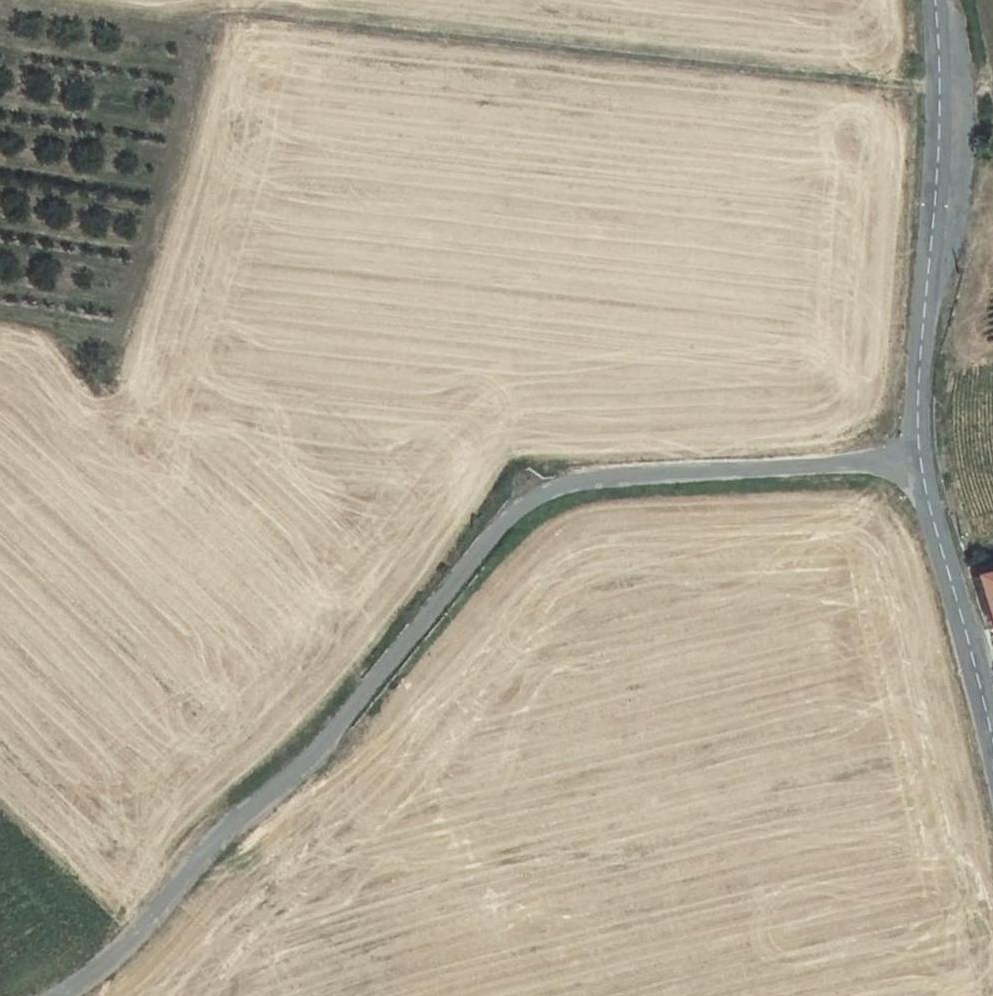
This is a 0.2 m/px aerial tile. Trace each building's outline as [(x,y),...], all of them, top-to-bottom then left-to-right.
[(970,569),(988,631),(992,630),(992,564),(970,569)]
